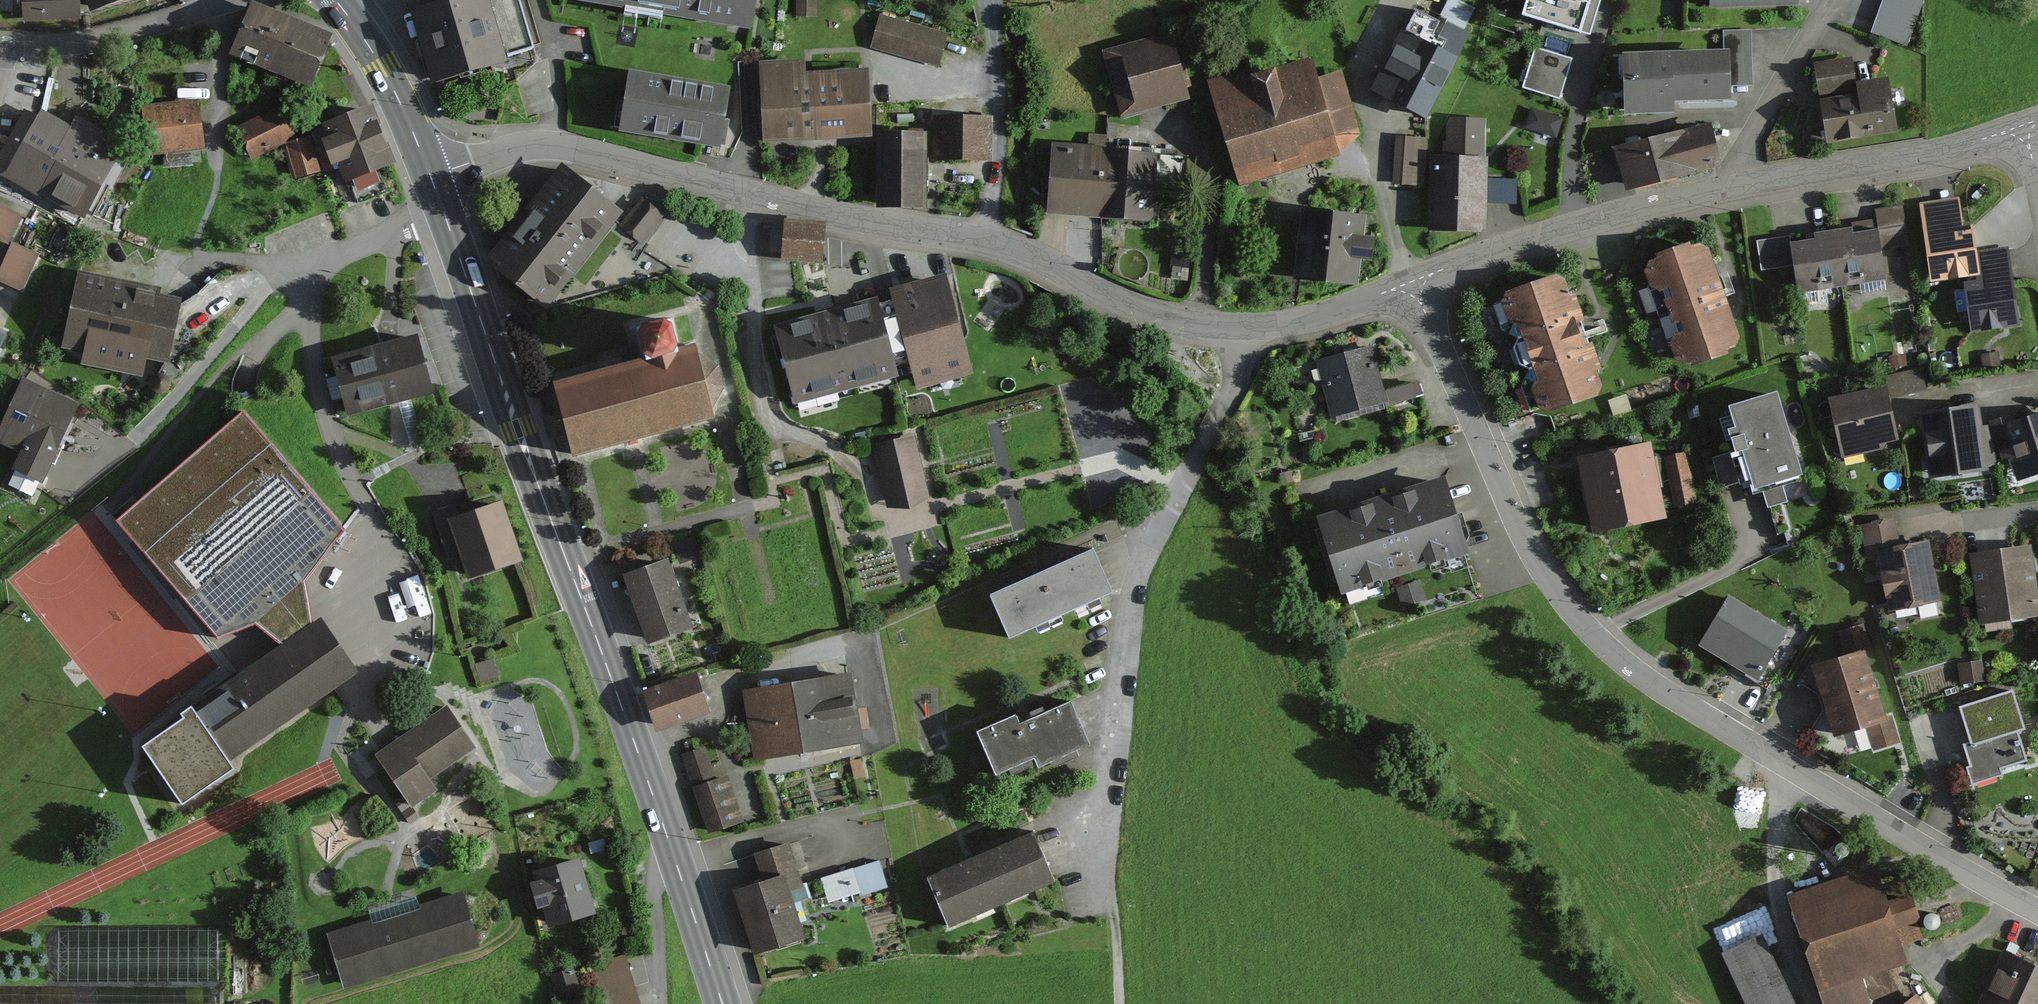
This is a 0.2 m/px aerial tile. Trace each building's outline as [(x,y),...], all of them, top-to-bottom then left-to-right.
[(22,28),(81,26),(80,0),(21,0),(22,28)] [(94,20),(146,0),(86,0),(94,20)] [(431,88),(507,65),(504,58),(532,50),(517,0),(466,0),(458,2),(409,18),(431,88)] [(559,5),(752,39),(759,0),(560,0),(559,5)] [(796,17),(815,17),(815,0),(796,0),(796,17)] [(1523,20),(1580,37),(1581,34),(1590,37),(1601,0),(1529,0),(1523,20)] [(1797,0),(1710,0),(1710,14),(1797,10),(1797,0)] [(1872,35),(1907,47),(1922,0),(1884,0),(1872,35)] [(247,24),(232,59),(308,92),(330,40),(253,8),(247,24)] [(1465,35),(1416,9),(1374,88),(1424,114),(1465,35)] [(882,17),(873,49),(938,67),(947,35),(882,17)] [(1724,54),(1625,56),(1626,121),(1673,120),(1673,109),(1731,108),(1731,90),(1751,89),(1750,31),(1724,32),(1724,54)] [(1167,35),(1105,52),(1123,119),(1185,102),(1167,35)] [(1570,63),(1536,51),(1523,87),(1557,99),(1570,63)] [(1209,85),(1241,186),(1337,156),(1360,138),(1340,74),(1316,81),(1311,57),(1254,75),(1254,71),(1209,85)] [(1813,66),(1819,103),(1858,97),(1856,86),(1852,60),(1813,66)] [(759,67),(764,147),(871,141),(868,77),(809,80),(801,80),(800,65),(759,67)] [(631,77),(621,138),(718,155),(723,126),(728,92),(631,77)] [(1825,130),(1828,148),(1898,136),(1889,79),(1856,86),(1858,97),(1819,103),(1820,107),(1811,109),(1815,131),(1825,130)] [(139,108),(145,158),(204,151),(198,101),(139,108)] [(252,161),(294,141),(278,108),(236,128),(252,161)] [(133,152),(101,134),(76,120),(72,127),(40,109),(32,123),(22,117),(0,155),(0,178),(38,200),(40,197),(85,224),(105,189),(110,192),(133,152)] [(1531,110),(1525,130),(1553,139),(1559,119),(1531,110)] [(370,112),(312,135),(317,148),(314,149),(324,174),(339,168),(346,185),(350,183),(359,205),(387,194),(379,173),(392,168),(370,112)] [(989,118),(933,118),(933,164),(990,163),(989,118)] [(1447,162),(1434,162),(1434,229),(1484,229),(1484,192),(1485,123),(1447,123),(1447,162)] [(1711,126),(1615,152),(1627,194),(1722,168),(1711,126)] [(922,138),(878,137),(878,213),(927,213),(927,138),(922,138)] [(310,139),(283,147),(293,181),(320,173),(310,139)] [(1421,142),(1397,141),(1395,186),(1420,187),(1421,142)] [(1153,153),(1049,149),(1048,177),(1046,215),(1150,219),(1152,187),(1153,153)] [(563,168),(493,257),(554,305),(624,216),(563,168)] [(1969,201),(1921,207),(1930,279),(1964,275),(1970,330),(2017,324),(2008,251),(1975,255),(1969,201)] [(644,203),(625,225),(644,240),(662,219),(644,203)] [(1810,244),(1791,246),(1790,238),(1755,243),(1759,274),(1792,269),(1796,296),(1885,283),(1880,251),(1907,247),(1901,204),(1870,209),(1874,234),(1860,236),(1860,231),(1809,238),(1810,244)] [(8,244),(23,217),(0,206),(0,240),(8,244)] [(1364,220),(1300,216),(1296,286),(1360,290),(1362,267),(1373,268),(1374,241),(1363,240),(1364,220)] [(821,227),(781,225),(779,260),(819,262),(821,227)] [(1702,244),(1647,265),(1645,276),(1650,292),(1660,297),(1675,341),(1671,350),(1676,363),(1687,370),(1694,367),(1696,373),(1726,361),(1724,355),(1736,350),(1739,341),(1721,294),(1702,244)] [(12,245),(0,276),(0,282),(24,292),(38,255),(12,245)] [(890,290),(915,389),(967,376),(942,277),(911,285),(890,290)] [(1561,278),(1502,298),(1540,412),(1551,419),(1596,402),(1602,393),(1595,374),(1601,372),(1591,347),(1584,349),(1578,334),(1576,330),(1585,327),(1575,301),(1569,301),(1561,278)] [(157,296),(79,280),(65,352),(87,356),(85,367),(143,378),(146,363),(168,367),(179,308),(156,303),(157,296)] [(830,315),(773,331),(795,409),(896,380),(874,302),(830,315)] [(639,360),(553,384),(558,403),(540,408),(548,438),(565,433),(572,456),(714,420),(711,409),(722,388),(717,368),(697,355),(694,345),(675,351),(672,339),(664,334),(641,341),(636,349),(639,360)] [(336,390),(344,420),(431,397),(415,336),(328,360),(336,390)] [(1347,354),(1315,363),(1331,423),(1385,408),(1368,348),(1347,354)] [(1920,369),(1887,376),(1892,400),(1925,393),(1920,369)] [(22,380),(0,427),(0,445),(16,453),(7,472),(43,489),(68,437),(81,409),(22,380)] [(1882,389),(1828,402),(1842,458),(1896,445),(1882,389)] [(1775,400),(1728,415),(1735,438),(1729,440),(1734,453),(1713,460),(1722,488),(1738,482),(1741,491),(1753,487),(1758,502),(1765,500),(1768,511),(1788,505),(1784,491),(1802,486),(1775,400)] [(1979,409),(1921,418),(1930,479),(1986,471),(1985,465),(1995,464),(1989,428),(1982,429),(1979,409)] [(1991,424),(2003,460),(2011,458),(2020,485),(2037,479),(2037,419),(2033,421),(2015,427),(2012,417),(1991,424)] [(254,629),(283,649),(313,629),(306,585),(343,537),(241,419),(117,527),(216,645),(254,629)] [(912,438),(871,448),(886,506),(927,496),(912,438)] [(1649,447),(1578,462),(1585,493),(1594,538),(1665,523),(1649,447)] [(1685,455),(1662,460),(1672,509),(1696,504),(1685,455)] [(1441,483),(1316,525),(1341,599),(1466,557),(1441,483)] [(469,503),(432,516),(449,562),(457,558),(468,587),(525,567),(502,505),(473,515),(469,503)] [(1890,522),(1857,529),(1862,558),(1877,555),(1889,618),(1943,607),(1930,543),(1905,548),(1896,550),(1890,522)] [(1972,558),(1982,627),(2037,618),(2037,589),(2032,549),(2013,552),(1972,558)] [(1049,573),(990,599),(1008,639),(1110,594),(1092,553),(1049,573)] [(669,563),(623,578),(634,610),(646,650),(692,635),(669,563)] [(1420,583),(1397,591),(1403,610),(1426,602),(1420,583)] [(1727,601),(1700,649),(1733,667),(1758,681),(1785,633),(1727,601)] [(192,718),(227,770),(359,678),(321,623),(313,629),(283,649),(189,714),(192,718)] [(1811,661),(1799,685),(1818,696),(1823,714),(1812,734),(1835,743),(1868,734),(1873,753),(1899,746),(1891,717),(1884,719),(1867,656),(1874,654),(1866,625),(1837,634),(1844,662),(1814,671),(1811,661)] [(1981,661),(1958,665),(1961,686),(1984,682),(1981,661)] [(851,677),(741,695),(752,763),(807,754),(862,745),(851,677)] [(699,678),(648,695),(662,736),(713,718),(699,678)] [(2012,693),(1957,711),(1969,746),(1963,748),(1969,768),(1965,769),(1971,788),(2004,778),(2002,771),(2027,763),(2018,736),(2025,734),(2012,693)] [(1086,749),(1070,708),(1028,724),(1017,728),(1015,723),(978,738),(993,777),(1032,762),(1035,769),(1086,749)] [(444,709),(376,755),(413,810),(435,795),(429,785),(474,755),(444,709)] [(142,759),(180,815),(234,780),(227,770),(192,718),(181,726),(185,730),(142,759)] [(706,748),(680,756),(707,837),(746,824),(730,778),(717,782),(706,748)] [(971,861),(925,881),(947,932),(1053,885),(1031,835),(971,861)] [(760,885),(733,894),(755,960),(804,944),(789,897),(804,892),(789,846),(754,857),(763,884),(760,885)] [(576,864),(534,877),(538,889),(532,891),(539,913),(544,912),(550,932),(593,919),(576,864)] [(878,864),(821,882),(828,904),(860,894),(861,898),(886,890),(878,864)] [(1786,900),(1822,1003),(1868,1003),(1860,983),(1907,967),(1901,950),(1923,942),(1909,901),(1890,907),(1877,869),(1786,900)] [(326,936),(343,991),(477,950),(460,895),(326,936)] [(216,931),(45,931),(45,989),(0,989),(0,1003),(215,1003),(216,931)] [(1722,957),(1744,1003),(1793,1003),(1763,938),(1722,957)] [(1978,1003),(2037,1003),(2037,970),(2028,965),(2001,953),(1978,1003)] [(589,969),(599,1003),(639,1003),(625,959),(589,969)] [(574,969),(551,977),(559,1002),(583,994),(574,969)]
